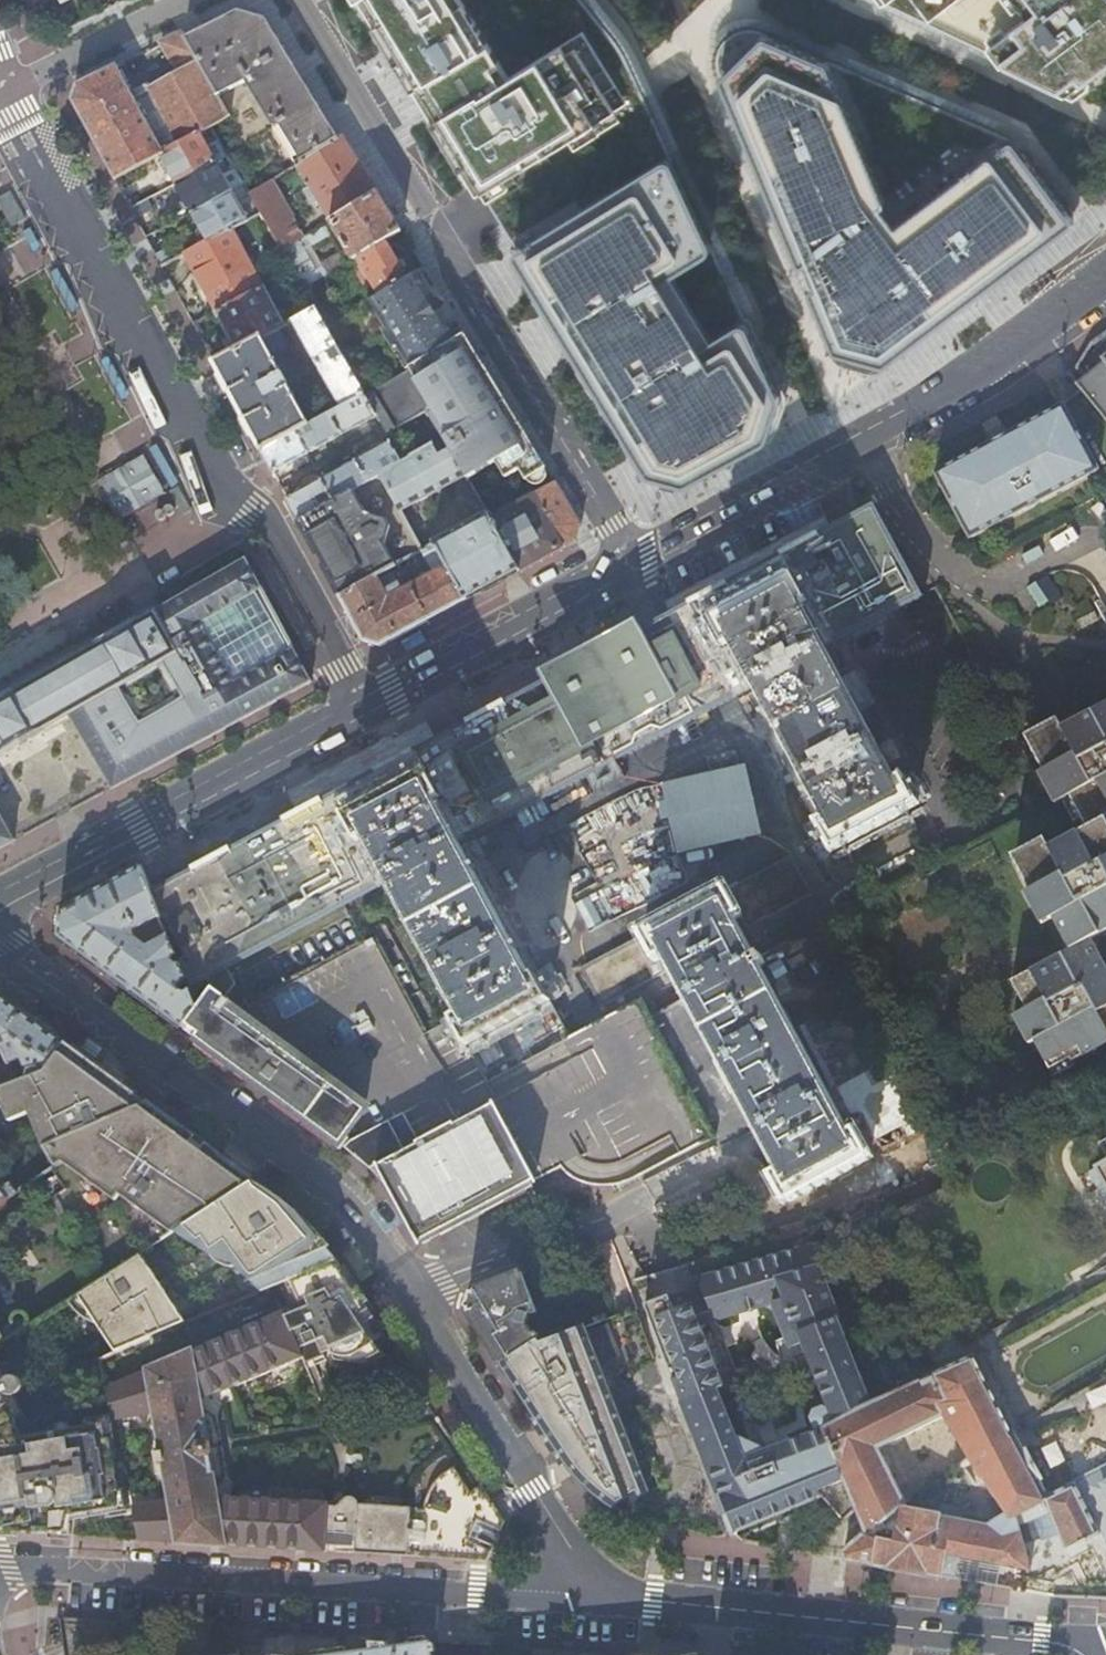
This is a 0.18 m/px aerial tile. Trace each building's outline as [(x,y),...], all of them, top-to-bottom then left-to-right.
[(505,204),(661,103),(578,0),(369,0),(505,204)] [(1105,137),(1105,0),(859,0),(1037,99),(1105,137)] [(1105,208),(1105,195),(772,8),(704,73),(836,331),(895,337),(1105,208)] [(296,168),(339,141),(266,22),(238,14),(184,40),(215,98),(245,84),(296,168)] [(184,40),(182,35),(162,45),(178,77),(150,92),(148,87),(131,95),(117,68),(77,87),(72,103),(114,181),(159,157),(201,135),(211,130),(226,119),(215,98),(184,40)] [(682,130),(661,103),(505,204),(521,227),(539,254),(697,151),(682,130)] [(175,187),(216,164),(201,135),(159,157),(175,187)] [(331,224),(377,195),(343,139),(339,141),(296,168),(313,197),(311,199),(315,205),(316,204),(318,208),(319,207),(330,225),(331,224)] [(749,230),(697,151),(539,254),(672,455),(694,459),(717,464),(789,419),(797,375),(749,230)] [(175,187),(190,215),(232,193),(216,164),(175,187)] [(138,218),(172,206),(166,191),(133,203),(138,218)] [(232,193),(190,215),(206,244),(233,230),(248,223),(232,193)] [(384,243),(400,232),(377,195),(331,224),(354,262),(356,260),(384,243)] [(270,235),(282,256),(304,242),(293,222),(270,235)] [(282,256),(303,293),(327,279),(322,269),(315,274),(304,254),(331,237),(326,228),(304,242),(282,256)] [(183,257),(216,316),(264,289),(233,230),(206,244),(183,257)] [(379,298),(406,280),(384,243),(356,260),(379,298)] [(417,366),(459,340),(418,273),(406,280),(379,298),(365,306),(406,373),(417,366)] [(277,332),(285,328),(264,289),(216,316),(236,354),(277,332)] [(341,411),(364,398),(314,312),(290,325),(341,411)] [(297,435),(310,427),(271,357),(286,349),(277,332),(236,354),(215,366),(262,454),(297,435)] [(459,340),(417,366),(436,399),(484,370),(464,337),(459,340)] [(1103,362),(1103,363),(1076,386),(1105,422),(1105,359),(1103,362)] [(427,413),(440,406),(436,399),(417,366),(406,373),(364,398),(377,418),(384,431),(388,438),(427,413)] [(534,452),(527,440),(518,425),(514,424),(507,408),(484,370),(436,399),(440,406),(427,413),(444,442),(453,457),(466,479),(467,482),(495,465),(500,473),(534,452)] [(341,411),(331,416),(342,437),(377,418),(364,398),(341,411)] [(1009,488),(1025,509),(1098,470),(1062,405),(1007,434),(989,444),(934,474),(960,522),(1009,487),(1009,488)] [(310,427),(297,435),(307,456),(342,437),(331,416),(310,427)] [(989,444),(1007,434),(1002,425),(984,435),(989,444)] [(297,435),(262,454),(273,474),(307,456),(297,435)] [(402,465),(381,477),(401,513),(466,479),(453,457),(444,442),(402,465)] [(391,444),(356,464),(367,485),(381,477),(402,465),(391,444)] [(545,471),(534,452),(500,473),(505,481),(519,473),(525,483),(545,471)] [(168,494),(144,459),(99,481),(122,523),(168,494)] [(356,464),(322,483),(333,503),(367,485),(356,464)] [(401,513),(381,477),(367,485),(333,503),(299,522),(341,599),(391,572),(410,561),(423,554),(401,513)] [(288,501),(299,522),(333,503),(322,483),(288,501)] [(554,485),(533,496),(562,550),(576,543),(577,535),(579,527),(554,485)] [(969,539),(1025,509),(1009,488),(1009,487),(960,522),(969,539)] [(533,496),(489,521),(519,574),(543,561),(562,550),(533,496)] [(186,981),(191,993),(198,1009),(213,989),(225,998),(235,985),(227,968),(390,880),(462,1014),(451,1020),(466,1047),(549,1002),(535,976),(526,980),(453,846),(487,828),(742,692),(757,684),(829,820),(818,824),(832,850),(916,805),(902,780),(892,785),(821,653),(892,615),(920,600),(872,508),(844,523),(796,549),(707,597),(696,602),(688,607),(594,657),(518,698),(470,723),(454,732),(439,740),(429,746),(373,775),(181,878),(153,893),(151,894),(162,919),(169,939),(176,956),(181,967),(186,981)] [(434,545),(436,547),(466,602),(476,596),(507,580),(519,574),(489,521),(487,517),(471,526),(470,524),(456,531),(457,532),(434,545)] [(466,602),(436,547),(423,554),(410,561),(413,566),(418,564),(420,566),(431,566),(436,578),(403,595),(391,572),(341,599),(364,643),(380,648),(392,642),(447,612),(466,602)] [(223,731),(245,719),(264,709),(310,684),(296,657),(260,590),(245,563),(169,607),(149,618),(124,633),(32,685),(6,700),(0,703),(0,757),(29,740),(55,726),(71,717),(113,789),(146,772),(146,773),(189,751),(223,732),(223,731)] [(420,631),(401,641),(406,652),(426,641),(420,631)] [(1105,820),(1105,819),(1105,705),(1080,719),(1083,725),(1073,730),(1065,734),(1060,725),(1027,743),(1042,772),(1038,773),(1050,796),(1056,791),(1062,801),(1069,798),(1086,830),(1105,820)] [(14,842),(0,817),(0,850),(14,842)] [(1086,830),(1049,849),(1047,845),(1014,863),(1029,891),(1025,894),(1037,915),(1044,911),(1050,921),(1054,919),(1070,950),(1090,940),(1105,931),(1105,822),(1105,820),(1086,830)] [(812,895),(791,856),(578,969),(599,1009),(665,974),(658,961),(667,956),(689,998),(783,1170),(772,1176),(786,1202),(868,1156),(854,1130),(846,1134),(757,971),(767,965),(763,955),(752,961),(730,922),(739,918),(745,930),(812,895)] [(151,894),(141,869),(127,876),(120,879),(100,890),(59,911),(58,925),(57,938),(126,989),(183,1031),(198,1011),(191,993),(187,997),(178,990),(183,981),(186,981),(181,967),(178,970),(170,963),(174,957),(176,956),(169,939),(151,953),(137,944),(133,940),(134,937),(133,934),(136,932),(162,919),(151,894)] [(133,940),(137,944),(141,939),(136,932),(133,934),(134,937),(133,940)] [(198,1011),(183,1031),(271,1095),(327,1136),(369,1171),(394,1201),(409,1218),(421,1241),(531,1184),(560,1169),(565,1174),(571,1179),(577,1183),(585,1185),(594,1187),(594,1185),(634,1165),(640,1176),(713,1138),(662,1042),(659,1043),(657,1042),(600,1072),(588,1050),(578,1056),(569,1039),(549,1002),(466,1047),(451,1020),(427,1033),(374,935),(238,1008),(225,998),(213,989),(198,1009),(198,1011)] [(1090,940),(1070,950),(1068,951),(1050,962),(1052,967),(1035,976),(1032,971),(1012,982),(1026,1009),(1013,1016),(1029,1044),(1034,1042),(1049,1070),(1070,1059),(1072,1062),(1105,1044),(1105,969),(1094,947),(1090,940)] [(178,970),(181,967),(176,956),(174,957),(170,963),(178,970)] [(64,1045),(40,1029),(22,1015),(3,1000),(0,997),(0,1048),(8,1067),(21,1062),(29,1079),(30,1078),(43,1074),(64,1045)] [(641,1001),(569,1039),(578,1056),(588,1050),(600,1072),(657,1042),(659,1043),(662,1042),(641,1001)] [(88,1038),(81,1048),(96,1058),(103,1049),(88,1038)] [(50,1147),(58,1143),(147,1105),(116,1083),(114,1082),(105,1075),(102,1073),(99,1071),(64,1045),(43,1074),(30,1078),(29,1079),(16,1084),(0,1090),(0,1101),(4,1110),(10,1124),(30,1115),(34,1124),(43,1151),(50,1147)] [(16,1084),(8,1067),(0,1048),(0,1090),(16,1084)] [(108,1279),(138,1259),(174,1235),(189,1225),(229,1199),(230,1198),(252,1184),(248,1180),(244,1184),(240,1188),(235,1191),(231,1194),(210,1168),(217,1164),(220,1160),(217,1158),(198,1144),(190,1156),(185,1152),(168,1175),(157,1167),(151,1168),(150,1156),(163,1155),(180,1132),(165,1120),(150,1110),(150,1108),(147,1105),(58,1143),(50,1147),(43,1151),(55,1169),(52,1171),(56,1177),(59,1182),(65,1191),(55,1198),(70,1220),(89,1207),(96,1217),(76,1230),(76,1231),(75,1232),(75,1233),(75,1234),(82,1246),(84,1248),(85,1248),(87,1248),(88,1248),(91,1253),(108,1279)] [(193,1141),(180,1132),(163,1155),(150,1156),(151,1168),(157,1167),(168,1175),(185,1152),(190,1156),(198,1144),(193,1141)] [(1097,1164),(1105,1182),(1105,1159),(1097,1164)] [(222,1162),(220,1160),(217,1164),(210,1168),(231,1194),(235,1191),(240,1188),(244,1184),(248,1180),(244,1178),(235,1171),(222,1162)] [(640,1176),(634,1165),(594,1185),(594,1187),(598,1188),(606,1188),(612,1187),(616,1186),(625,1184),(633,1181),(640,1176)] [(59,1182),(56,1177),(45,1185),(42,1187),(42,1192),(44,1195),(46,1196),(49,1196),(51,1196),(53,1194),(54,1191),(54,1188),(53,1187),(59,1182)] [(229,1199),(189,1225),(253,1284),(260,1280),(267,1291),(292,1281),(336,1262),(314,1232),(312,1231),(306,1226),(283,1206),(270,1214),(252,1184),(230,1198),(229,1199)] [(533,1188),(531,1184),(421,1241),(423,1246),(533,1188)] [(4,1207),(2,1204),(16,1195),(10,1187),(2,1193),(0,1192),(0,1210),(4,1207)] [(417,1244),(421,1241),(409,1218),(394,1201),(417,1244)] [(829,1248),(829,1245),(822,1225),(804,1231),(814,1259),(834,1314),(855,1307),(829,1248)] [(82,1246),(75,1234),(69,1238),(79,1253),(82,1255),(85,1255),(87,1255),(91,1253),(88,1248),(87,1248),(85,1248),(84,1248),(82,1246)] [(698,1273),(696,1266),(680,1272),(683,1280),(701,1328),(779,1301),(761,1251),(698,1273)] [(108,1279),(78,1299),(96,1328),(113,1357),(122,1353),(181,1328),(138,1259),(108,1279)] [(834,1529),(855,1511),(856,1510),(848,1491),(842,1475),(823,1428),(871,1407),(843,1339),(814,1259),(780,1275),(806,1354),(829,1412),(821,1408),(813,1411),(810,1418),(812,1424),(815,1430),(787,1441),(742,1458),(715,1391),(723,1388),(722,1386),(681,1402),(731,1531),(734,1535),(751,1527),(766,1521),(818,1498),(834,1529)] [(367,1317),(336,1262),(292,1281),(267,1291),(283,1316),(303,1360),(328,1347),(344,1356),(375,1352),(365,1331),(367,1317)] [(538,1345),(583,1328),(591,1325),(580,1297),(535,1314),(521,1274),(473,1291),(466,1313),(499,1365),(536,1341),(538,1345)] [(681,1284),(641,1300),(681,1402),(722,1386),(722,1385),(698,1326),(681,1284)] [(1,1349),(18,1339),(11,1321),(0,1295),(0,1348),(1,1349)] [(78,1299),(69,1305),(75,1314),(78,1319),(81,1322),(85,1324),(90,1326),(94,1328),(96,1328),(78,1299)] [(12,1319),(11,1321),(18,1339),(32,1329),(28,1324),(28,1322),(28,1320),(27,1318),(26,1316),(25,1315),(23,1314),(21,1313),(19,1313),(17,1314),(15,1315),(14,1316),(13,1318),(12,1319)] [(136,1536),(137,1542),(324,1553),(328,1504),(218,1499),(215,1481),(205,1423),(201,1402),(303,1360),(283,1316),(105,1391),(113,1423),(157,1415),(164,1457),(161,1457),(163,1467),(165,1466),(171,1504),(133,1508),(136,1536)] [(586,1334),(599,1365),(618,1357),(606,1326),(586,1334)] [(568,1465),(583,1482),(637,1458),(620,1416),(599,1365),(586,1334),(583,1328),(538,1345),(536,1341),(499,1365),(542,1426),(557,1449),(568,1465)] [(137,1542),(136,1536),(133,1508),(113,1423),(105,1391),(84,1397),(38,1420),(18,1339),(1,1349),(0,1348),(0,1534),(137,1542)] [(1094,1473),(1085,1459),(1067,1469),(1076,1486),(1071,1488),(1069,1485),(1048,1498),(1039,1481),(1041,1480),(1025,1451),(1023,1452),(1012,1433),(1011,1434),(973,1357),(939,1374),(935,1369),(912,1380),(907,1367),(905,1368),(884,1377),(893,1398),(871,1407),(823,1428),(842,1475),(848,1491),(856,1510),(855,1511),(864,1536),(843,1553),(845,1557),(844,1562),(939,1578),(943,1556),(1031,1571),(1018,1527),(1034,1520),(1035,1521),(1051,1514),(1065,1554),(1100,1536),(1093,1524),(1098,1521),(1099,1524),(1105,1520),(1105,1496),(1100,1486),(1105,1483),(1105,1466),(1094,1473)] [(815,1430),(812,1424),(785,1435),(787,1441),(815,1430)] [(1060,1444),(1037,1456),(1047,1475),(1070,1463),(1060,1444)] [(637,1458),(583,1482),(586,1485),(607,1501),(616,1506),(648,1485),(637,1458)] [(427,1509),(328,1504),(324,1553),(481,1563),(501,1518),(470,1478),(452,1466),(435,1482),(425,1504),(427,1509)] [(766,1521),(751,1527),(753,1534),(768,1528),(766,1521)] [(431,1654),(434,1653),(433,1645),(430,1646),(429,1644),(388,1649),(386,1645),(371,1643),(371,1651),(364,1652),(343,1654),(431,1654)]
